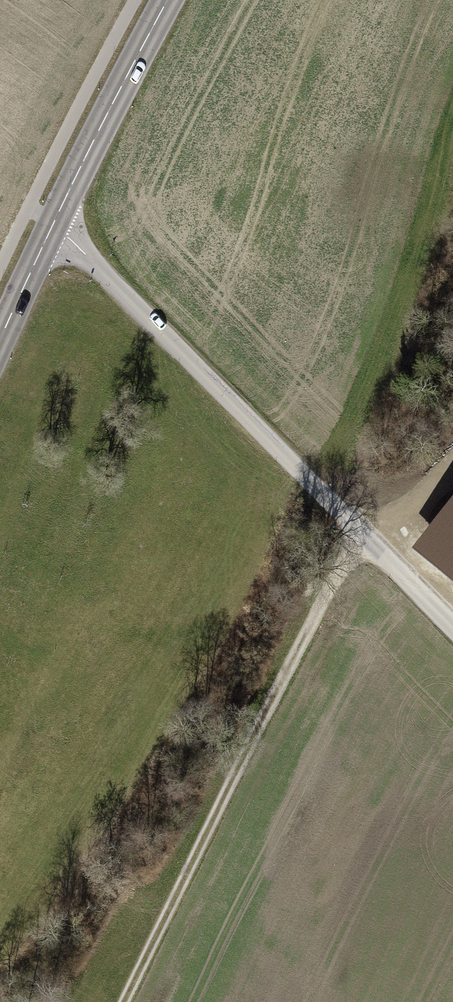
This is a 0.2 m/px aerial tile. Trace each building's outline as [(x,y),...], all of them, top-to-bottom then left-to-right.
[(413,545),(452,578),(452,498),(413,545)]
